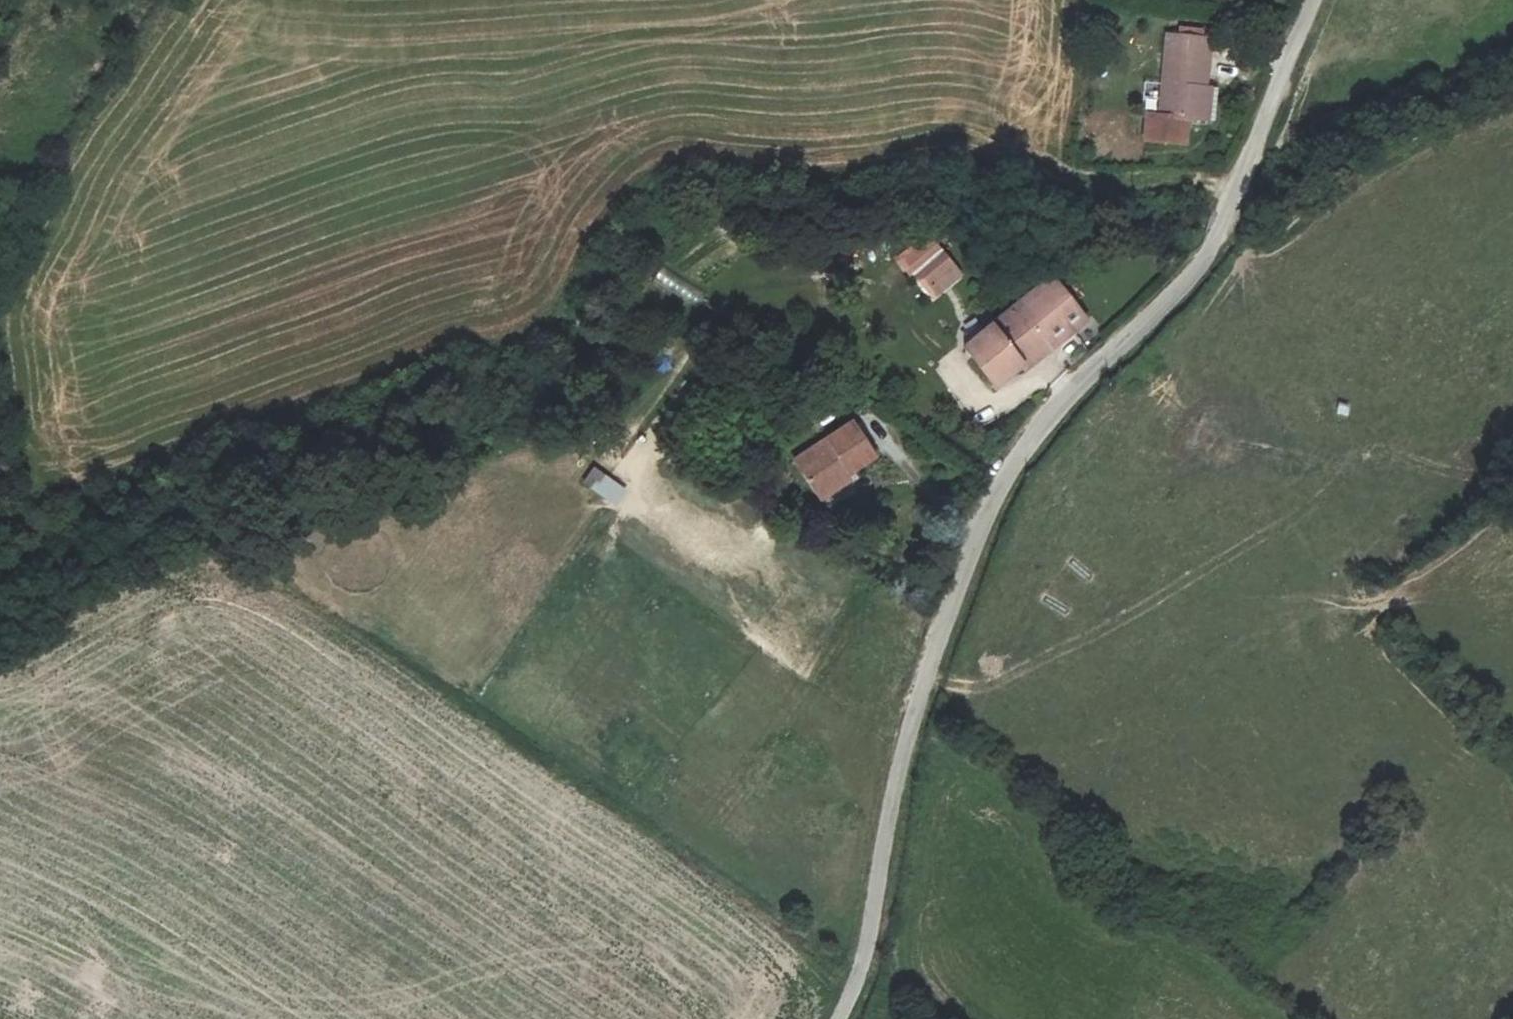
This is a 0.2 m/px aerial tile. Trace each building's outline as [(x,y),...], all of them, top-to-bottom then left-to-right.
[(1147,137),(1187,143),(1191,118),(1205,120),(1215,37),(1169,32),(1158,113),(1150,112),(1147,137)] [(896,255),(935,301),(961,279),(922,234),(896,255)] [(1044,280),(958,346),(991,389),(1014,371),(1022,372),(1082,325),(1044,280)] [(856,478),(850,471),(876,451),(852,420),(797,462),(827,500),(856,478)] [(594,469),(583,484),(594,492),(605,478),(594,469)]
